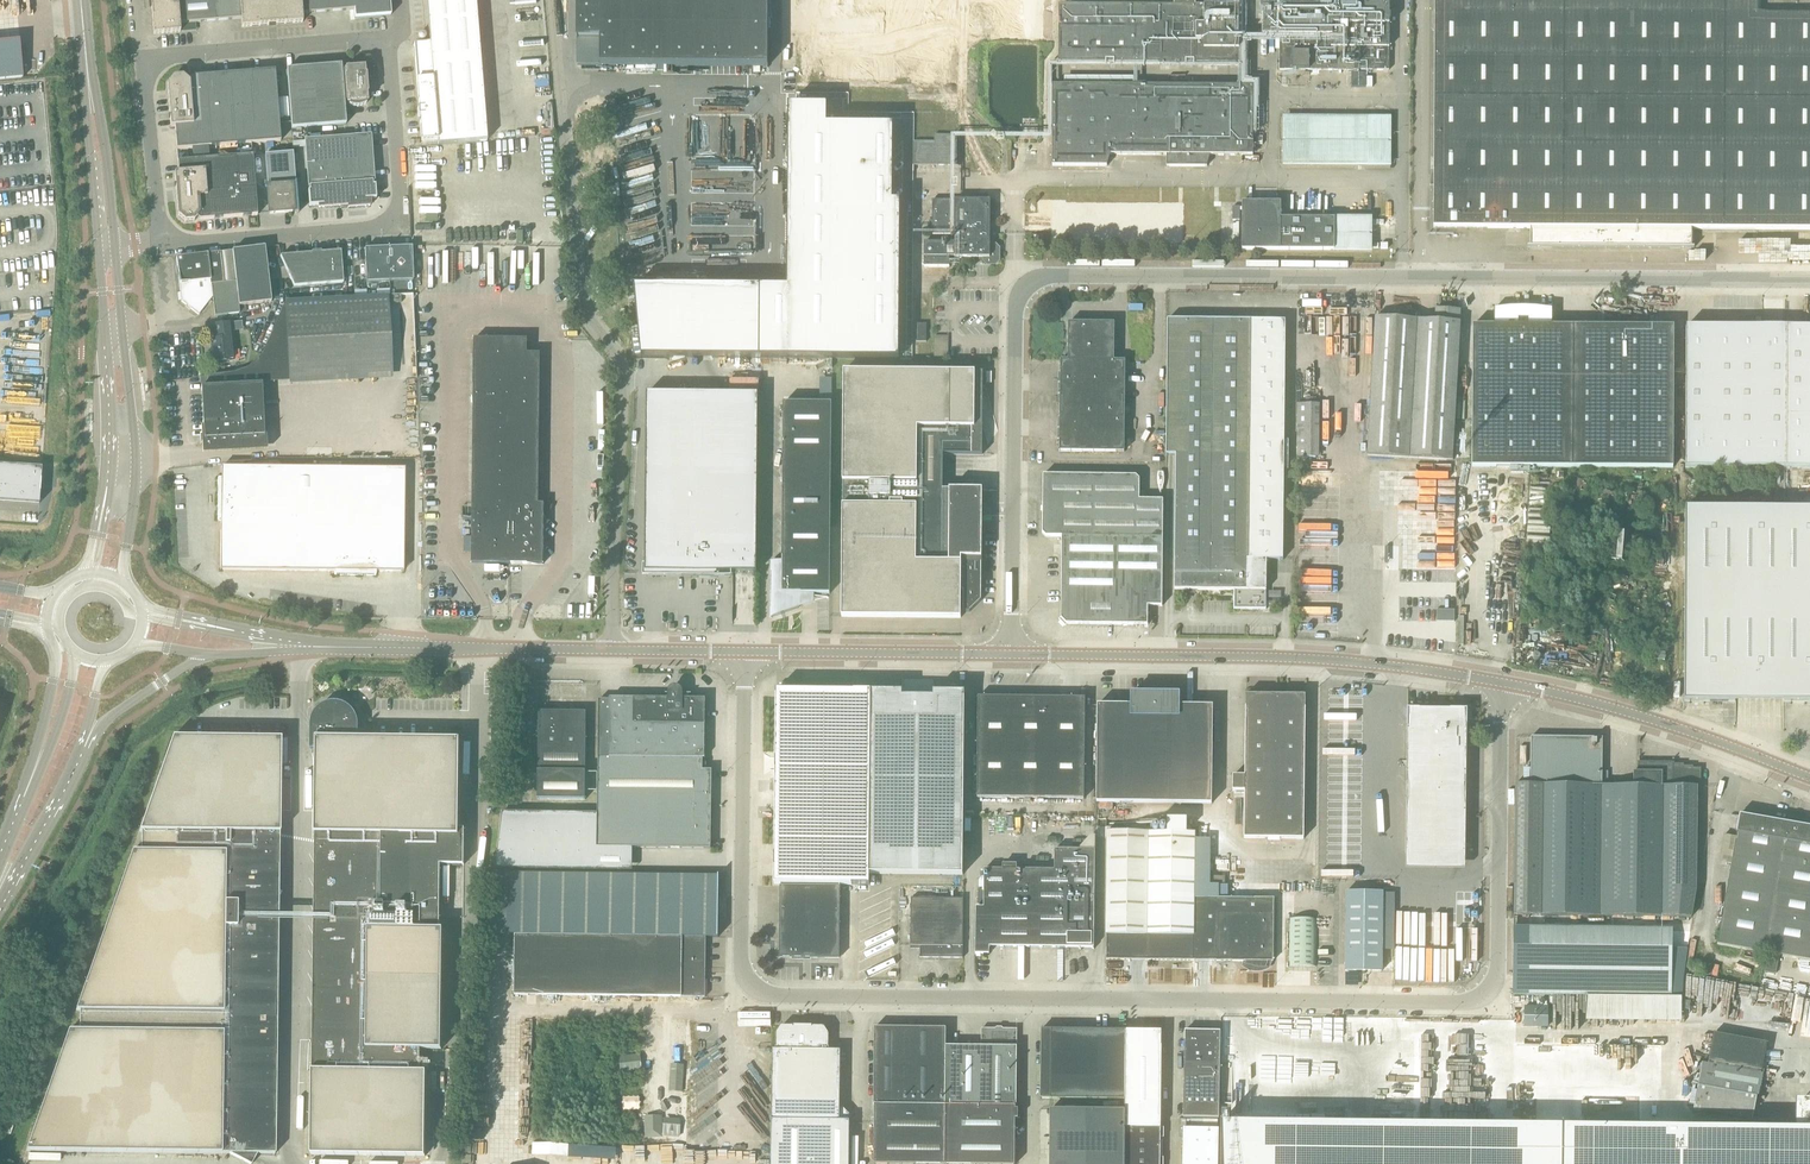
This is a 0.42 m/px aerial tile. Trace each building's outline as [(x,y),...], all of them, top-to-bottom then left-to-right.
[(154,35),(181,33),(180,24),(242,19),(242,28),(281,24),(303,23),(302,14),(355,10),(355,18),(391,16),(390,0),(151,0),(154,35)] [(430,43),(414,45),(419,109),(418,109),(418,117),(420,117),(422,141),(434,140),(434,141),(438,141),(438,146),(487,142),(476,0),(426,0),(430,43)] [(577,65),(769,67),(769,0),(578,0),(577,65)] [(1059,63),(1240,64),(1240,50),(1240,6),(1205,6),(1196,6),(1196,1),(1197,1),(1197,0),(1173,0),(1173,1),(1175,1),(1174,6),(1059,5),(1059,25),(1059,63)] [(1390,1),(1264,0),(1263,36),(1280,36),(1280,70),(1389,70),(1390,1)] [(1434,228),(1532,228),(1532,246),(1531,246),(1531,247),(1692,248),(1692,247),(1691,247),(1691,229),(1809,230),(1809,0),(1435,0),(1434,228)] [(912,8),(912,16),(930,17),(930,8),(912,8)] [(828,38),(827,78),(885,79),(886,39),(828,38)] [(23,78),(24,78),(23,77),(19,42),(0,44),(0,80),(23,78)] [(342,71),(342,65),(287,69),(292,129),(346,124),(345,103),(345,102),(347,102),(347,104),(350,103),(350,105),(349,105),(352,106),(355,107),(358,107),(361,107),(364,106),(367,104),(366,103),(366,104),(366,102),(368,102),(366,68),(363,68),(363,67),(364,66),(361,65),(358,64),(355,64),(352,65),(349,66),(346,67),(346,68),(347,68),(347,69),(344,69),(344,71),(342,71)] [(183,77),(174,77),(168,84),(170,114),(172,114),(172,118),(171,118),(171,127),(176,127),(177,150),(193,148),(208,147),(281,141),(275,70),(189,77),(189,78),(187,80),(183,77)] [(1053,85),(1053,166),(1108,166),(1111,155),(1167,155),(1167,166),(1208,167),(1211,155),(1254,155),(1254,86),(1053,85)] [(828,105),(789,105),(787,287),(634,286),(642,357),(900,359),(901,201),(893,201),(894,125),(828,125),(828,105)] [(691,145),(759,146),(759,115),(691,114),(691,145)] [(1283,115),(1283,166),(1368,166),(1391,167),(1391,116),(1283,115)] [(372,135),(305,140),(308,187),(310,187),(310,190),(309,190),(310,206),(319,206),(319,208),(348,206),(349,208),(371,206),(370,200),(377,199),(376,186),(373,186),(373,182),(375,182),(372,135)] [(930,135),(930,142),(909,142),(909,167),(943,167),(943,135),(930,135)] [(193,160),(178,161),(179,173),(175,173),(176,183),(177,183),(178,187),(176,187),(178,216),(185,222),(195,222),(198,218),(200,220),(258,215),(253,155),(209,159),(208,147),(193,148),(193,160)] [(293,153),(265,155),(270,214),(293,212),(297,212),(297,213),(298,213),(296,186),(293,153)] [(466,175),(481,174),(481,167),(475,167),(474,156),(465,157),(466,175)] [(719,172),(718,183),(736,186),(737,182),(722,180),(723,172),(719,172)] [(772,188),(693,189),(694,206),(706,205),(706,213),(724,213),(724,215),(773,214),(772,188)] [(925,243),(925,258),(925,267),(950,267),(950,258),(983,258),(983,261),(987,265),(997,265),(1001,261),(1001,248),(997,243),(991,243),(991,200),(989,200),(989,196),(987,194),(980,194),(978,196),(978,200),(933,200),(933,243),(925,243)] [(1282,202),(1243,202),(1242,250),(1371,250),(1371,219),(1282,218),(1282,202)] [(389,248),(390,282),(414,281),(412,248),(412,247),(389,248)] [(265,248),(177,259),(182,302),(200,315),(213,298),(216,318),(240,315),(239,307),(272,303),(265,248)] [(366,283),(390,282),(389,248),(365,249),(365,250),(366,283)] [(313,255),(313,254),(281,256),(281,257),(294,287),(344,283),(341,252),(321,253),(321,254),(313,255)] [(265,436),(261,374),(392,367),(389,304),(402,303),(401,295),(286,301),(263,354),(248,368),(233,373),(208,376),(209,387),(201,388),(204,436),(201,436),(200,436),(201,444),(213,444),(213,440),(265,436)] [(1473,325),(1472,467),(1673,469),(1674,327),(1552,326),(1553,309),(1536,308),(1523,307),(1511,307),(1494,309),(1494,325),(1473,325)] [(1376,318),(1368,456),(1453,460),(1461,322),(1460,322),(1461,310),(1436,309),(1436,321),(1376,318)] [(1194,316),(1192,613),(1268,614),(1270,317),(1194,316)] [(1069,360),(1115,361),(1115,350),(1118,350),(1118,342),(1115,342),(1115,323),(1103,323),(1104,320),(1092,319),(1092,323),(1069,323),(1069,360)] [(216,333),(216,339),(212,340),(214,362),(234,360),(232,341),(234,341),(233,327),(230,327),(229,323),(216,324),(217,333),(216,333)] [(927,342),(927,324),(917,324),(917,342),(927,342)] [(1686,469),(1809,469),(1809,327),(1786,327),(1686,326),(1686,469)] [(544,564),(545,504),(539,504),(541,354),(528,354),(528,339),(475,339),(472,563),(512,564),(544,564)] [(1115,361),(1069,360),(1061,360),(1060,451),(1125,452),(1126,361),(1115,361)] [(344,386),(364,385),(363,371),(359,371),(352,372),(352,371),(343,372),(344,386)] [(984,372),(844,371),(842,617),(961,618),(961,611),(964,611),(964,612),(970,612),(982,601),(983,490),(941,490),(941,455),(983,455),(983,387),(984,372)] [(647,393),(646,565),(644,565),(644,577),(733,577),(733,572),(757,573),(758,394),(647,393)] [(772,562),(772,618),(773,618),(773,617),(799,609),(799,606),(802,606),(802,593),(831,594),(833,403),(785,403),(783,563),(774,563),(774,562),(772,562)] [(1294,408),(1292,471),(1325,472),(1325,463),(1313,462),(1314,408),(1294,408)] [(0,465),(0,502),(39,504),(42,468),(0,465)] [(403,570),(405,469),(222,467),(222,479),(218,479),(218,520),(221,520),(221,568),(221,570),(223,570),(335,571),(335,575),(376,575),(376,572),(401,572),(403,572),(403,570)] [(1063,538),(1163,539),(1163,500),(1140,500),(1140,479),(1137,476),(1044,475),(1043,533),(1047,536),(1063,536),(1063,538)] [(1379,488),(1379,607),(1428,607),(1429,488),(1379,488)] [(1685,508),(1684,702),(1809,702),(1809,509),(1685,508)] [(1163,606),(1163,539),(1063,538),(1062,617),(1060,619),(1066,626),(1068,624),(1148,625),(1148,606),(1163,606)] [(480,593),(485,589),(478,579),(473,583),(480,593)] [(776,770),(775,884),(782,884),(782,886),(840,886),(840,885),(870,885),(870,874),(963,875),(965,692),(933,692),(933,697),(933,698),(933,731),(903,731),(903,698),(903,697),(903,692),(872,691),(777,690),(776,758),(815,759),(815,770),(776,770)] [(611,699),(600,699),(598,812),(501,809),(495,869),(598,870),(598,847),(711,848),(713,770),(703,770),(704,758),(705,758),(706,699),(690,699),(690,694),(692,695),(692,694),(666,693),(666,694),(670,694),(670,698),(611,698),(611,699)] [(1098,705),(1097,802),(1212,804),(1213,706),(1179,706),(1180,694),(1132,694),(1132,705),(1098,705)] [(1246,695),(1245,777),(1233,776),(1232,791),(1245,792),(1245,838),(1304,839),(1306,696),(1246,695)] [(979,697),(978,798),(1084,799),(1085,698),(979,697)] [(311,725),(311,750),(316,750),(315,834),(318,834),(318,850),(336,888),(327,893),(336,912),(327,917),(336,936),(326,940),(336,959),(326,964),(335,983),(326,988),(335,1007),(325,1012),(335,1031),(316,1040),(315,1070),(312,1070),(312,1155),(426,1156),(427,1072),(420,1071),(421,1049),(442,1049),(443,929),(440,929),(441,865),(464,865),(465,829),(459,829),(460,740),(359,738),(359,727),(359,726),(359,724),(359,723),(359,721),(358,719),(357,717),(356,715),(355,712),(354,711),(353,710),(352,709),(350,707),(349,706),(347,705),(345,704),(342,703),(341,703),(339,702),(337,702),(336,702),(333,702),(331,702),(328,703),(327,703),(325,704),(324,705),(322,706),(320,707),(318,709),(317,710),(316,711),(315,713),(314,714),(313,716),(312,718),(312,720),(311,722),(311,724),(311,725)] [(1407,789),(1406,853),(1410,853),(1409,861),(1425,861),(1425,853),(1465,853),(1467,710),(1408,709),(1408,720),(1407,789)] [(539,711),(538,799),(586,800),(587,712),(539,711)] [(281,739),(173,737),(139,832),(141,832),(141,852),(132,852),(76,1011),(80,1011),(79,1031),(69,1031),(26,1151),(222,1153),(229,1153),(250,1163),(252,1163),(258,1154),(276,1154),(276,1148),(254,1137),(264,1118),(255,1113),(264,1094),(255,1089),(265,1070),(255,1065),(265,1047),(255,1042),(265,1023),(256,1018),(266,999),(256,994),(266,975),(256,970),(266,952),(257,946),(266,928),(257,923),(267,904),(257,899),(267,880),(258,875),(280,834),(281,739)] [(1603,738),(1532,737),(1531,784),(1516,784),(1514,915),(1685,917),(1697,892),(1698,789),(1702,789),(1702,788),(1701,788),(1701,770),(1693,770),(1693,766),(1683,766),(1683,764),(1674,764),(1674,762),(1638,762),(1638,772),(1634,772),(1634,777),(1638,777),(1638,786),(1602,785),(1603,738)] [(1740,815),(1718,944),(1809,961),(1809,827),(1740,815)] [(1032,817),(1017,817),(1017,824),(1032,825),(1032,817)] [(1207,961),(1207,898),(1194,898),(1195,833),(1108,832),(1107,935),(1107,936),(1107,960),(1207,961)] [(976,954),(989,954),(990,946),(1094,948),(1095,850),(1055,850),(1055,870),(1017,870),(1017,864),(1003,864),(1003,869),(985,869),(984,907),(977,907),(976,954)] [(720,934),(721,872),(496,869),(496,932),(720,934)] [(1225,877),(1211,876),(1211,884),(1225,884),(1225,877)] [(841,886),(840,886),(782,886),(781,886),(781,957),(793,957),(793,960),(811,960),(811,958),(840,958),(841,886)] [(1383,892),(1347,892),(1346,971),(1382,971),(1383,892)] [(912,898),(911,946),(921,946),(921,958),(963,958),(963,946),(964,899),(912,898)] [(1207,898),(1207,961),(1246,961),(1245,965),(1244,965),(1247,965),(1249,966),(1254,967),(1256,968),(1258,968),(1261,969),(1263,969),(1265,968),(1268,968),(1268,967),(1267,968),(1269,962),(1274,962),(1274,899),(1207,898)] [(1317,919),(1290,919),(1290,966),(1316,966),(1317,919)] [(1673,925),(1514,924),(1513,994),(1587,995),(1586,1018),(1682,1019),(1683,946),(1673,946),(1673,925)] [(707,937),(516,935),(515,995),(682,997),(706,997),(707,937)] [(1390,963),(1412,963),(1412,935),(1398,935),(1398,954),(1390,954),(1390,963)] [(1548,1027),(1549,1007),(1525,1007),(1525,1027),(1548,1027)] [(777,1033),(777,1050),(773,1050),(772,1163),(850,1163),(850,1121),(840,1121),(841,1051),(829,1051),(830,1034),(825,1027),(813,1027),(813,1026),(808,1026),(808,1028),(799,1028),(799,1026),(794,1026),(782,1026),(777,1033)] [(874,1105),(875,1105),(874,1163),(1015,1163),(1016,1106),(947,1106),(948,1046),(946,1046),(947,1028),(875,1027),(874,1105)] [(948,1046),(947,1106),(1016,1106),(1017,1106),(1018,1029),(982,1029),(982,1047),(948,1046)] [(1125,1111),(1127,1110),(1129,1031),(1126,1030),(1042,1029),(1041,1099),(1125,1100),(1125,1111)] [(1127,1116),(1161,1117),(1162,1031),(1129,1031),(1127,1110),(1127,1116)] [(1219,1118),(1221,1031),(1185,1031),(1184,1117),(1219,1118)] [(1701,1070),(1694,1110),(1753,1121),(1758,1093),(1759,1094),(1763,1075),(1762,1075),(1767,1043),(1714,1033),(1708,1064),(1702,1063),(1698,1063),(1696,1069),(1701,1070)] [(1510,1065),(1510,1076),(1519,1076),(1519,1066),(1510,1065)] [(1224,1163),(1809,1163),(1809,1104),(1800,1104),(1800,1129),(1373,1124),(1224,1123),(1224,1163)] [(1125,1111),(1051,1110),(1050,1163),(1127,1163),(1127,1116),(1127,1110),(1125,1111)] [(1127,1163),(1161,1163),(1161,1138),(1161,1128),(1161,1118),(1127,1117),(1127,1163)] [(1183,1128),(1183,1163),(1219,1163),(1219,1129),(1183,1128)]
